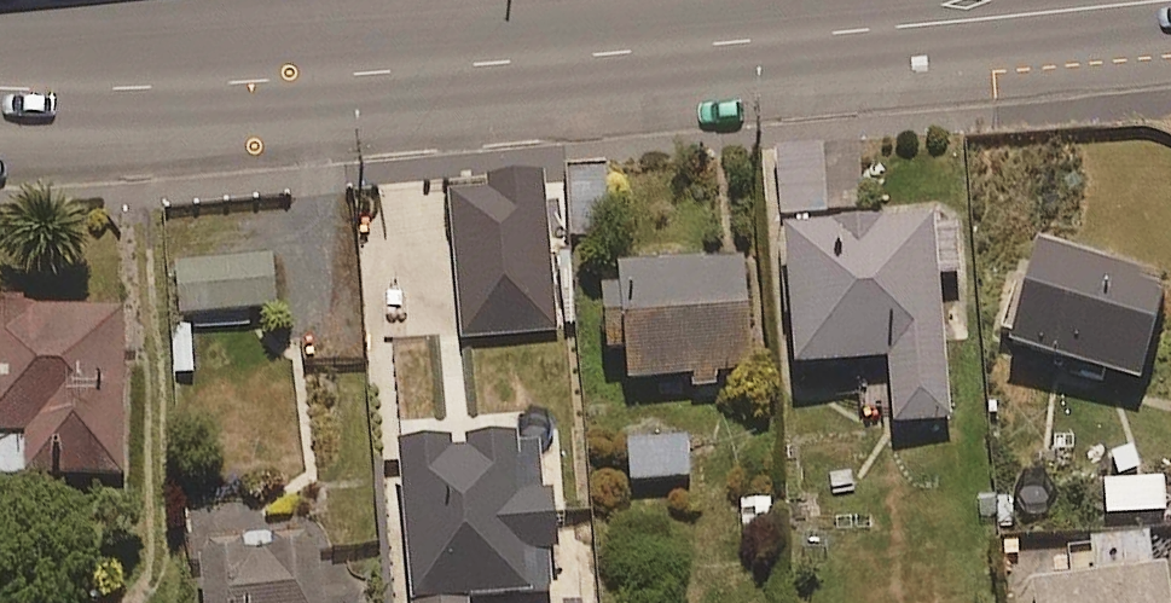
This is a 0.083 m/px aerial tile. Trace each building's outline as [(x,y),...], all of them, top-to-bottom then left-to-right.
[(781,210),(828,207),(823,141),(777,144),(781,210)] [(610,229),(605,163),(566,166),(570,232),(610,229)] [(558,328),(551,248),(545,167),(449,175),(462,336),(558,328)] [(964,271),(959,212),(787,225),(798,365),(888,358),(893,420),(951,416),(941,273),(964,271)] [(1170,283),(1170,278),(1046,236),(1013,336),(1140,378),(1170,283)] [(754,367),(747,257),(621,264),(622,285),(606,286),(609,344),(626,343),(628,376),(694,372),(695,386),(718,385),(717,369),(754,367)] [(275,309),(273,258),(175,262),(177,313),(275,309)] [(128,468),(122,308),(0,313),(0,473),(128,468)] [(539,443),(518,443),(518,430),(467,431),(468,445),(452,446),(451,432),(398,434),(407,600),(547,593),(545,554),(568,552),(564,478),(541,480),(539,443)] [(691,475),(689,437),(625,441),(627,478),(691,475)] [(1168,511),(1167,479),(1109,480),(1109,512),(1168,511)] [(317,528),(201,537),(207,602),(323,602),(317,528)] [(1157,570),(1153,528),(1097,534),(1100,575),(1039,581),(1041,602),(1170,602),(1170,568),(1157,570)]
